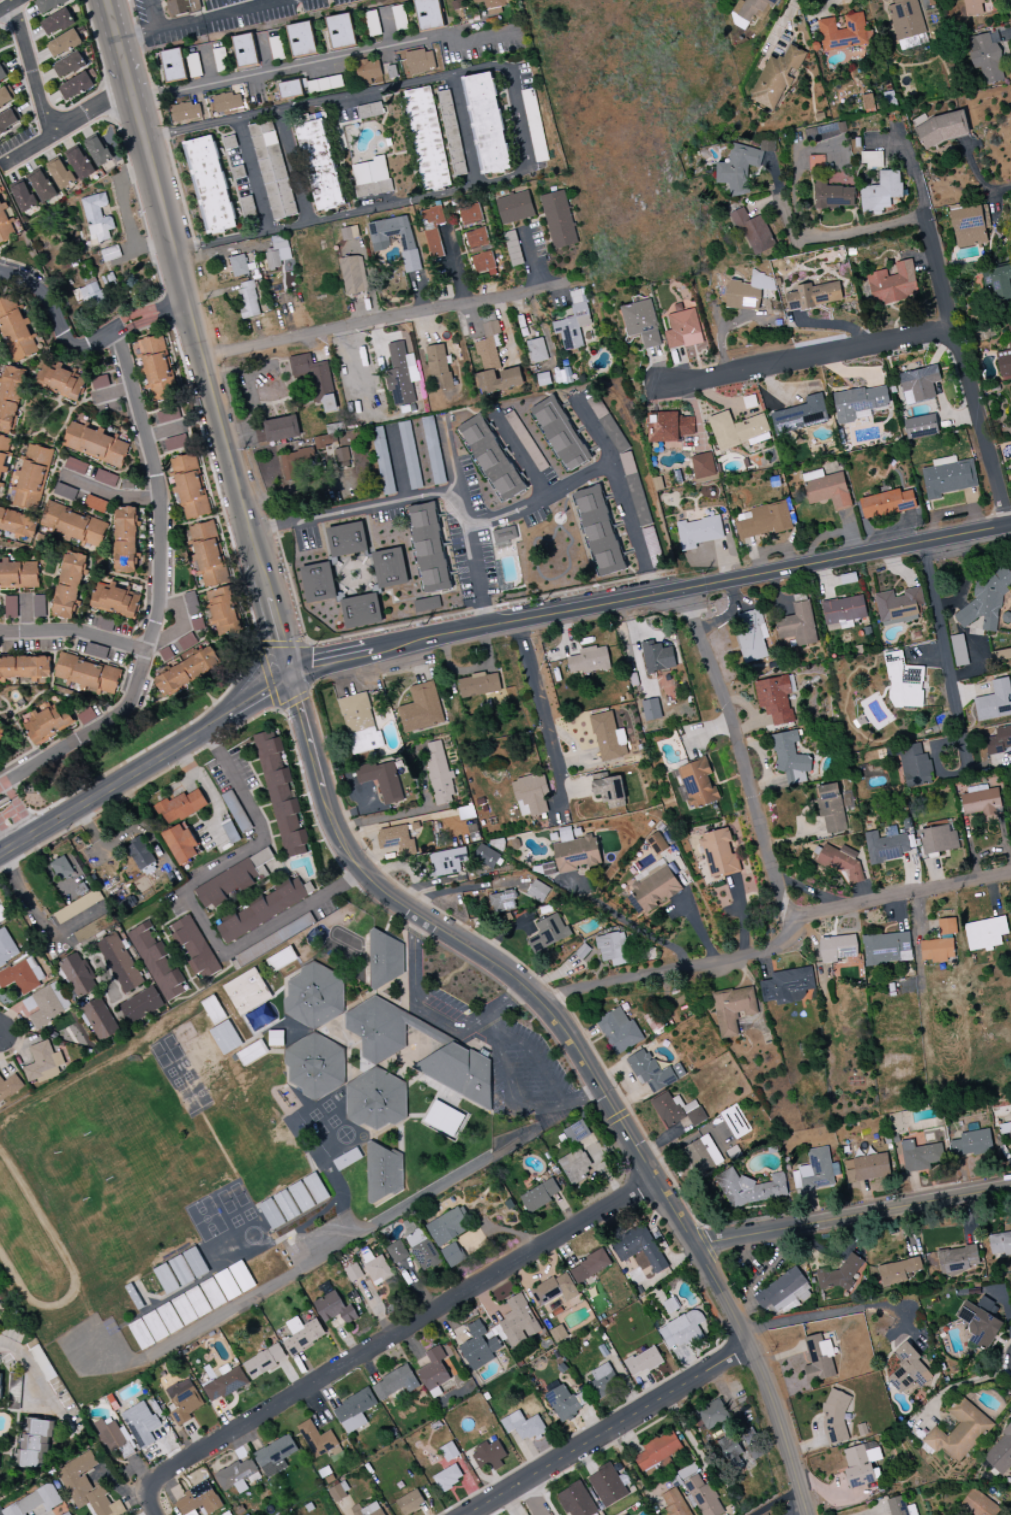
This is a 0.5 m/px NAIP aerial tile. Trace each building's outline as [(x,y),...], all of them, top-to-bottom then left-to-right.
[(34,3),(42,17),(71,0),(39,0),(34,3)] [(170,18),(201,12),(199,1),(197,0),(166,0),(170,18)] [(444,27),(438,0),(415,0),(414,0),(421,32),(444,27)] [(474,4),(484,2),(487,13),(507,9),(505,0),(473,0),(474,4)] [(745,2),(741,0),(730,20),(746,29),(754,17),(763,22),(776,0),(746,0),(745,2)] [(896,41),(926,34),(918,0),(900,0),(887,3),(896,41)] [(966,18),(984,15),(981,0),(982,0),(964,0),(966,18)] [(46,37),(75,25),(68,9),(39,21),(46,37)] [(818,20),(823,52),(869,46),(864,12),(844,15),(846,29),(837,31),(835,17),(818,20)] [(326,18),(333,51),(357,46),(350,13),(326,18)] [(289,25),(292,57),(315,55),(312,22),(289,25)] [(54,60),(83,43),(75,29),(46,45),(54,60)] [(1005,81),(997,43),(1000,42),(997,32),(966,38),(973,69),(980,68),(983,85),(1005,81)] [(232,38),(239,69),(259,65),(251,33),(232,38)] [(771,55),(749,98),(775,112),(805,53),(790,45),(782,61),(771,55)] [(400,61),(403,77),(436,70),(432,48),(405,54),(406,60),(400,61)] [(161,52),(167,83),(187,80),(181,49),(161,52)] [(86,66),(80,51),(52,64),(59,79),(86,66)] [(359,85),(380,82),(376,59),(356,62),(359,85)] [(95,88),(88,72),(58,86),(65,102),(95,88)] [(463,78),(481,175),(510,170),(493,72),(463,78)] [(279,84),(281,98),(343,89),(341,75),(279,84)] [(16,102),(9,86),(0,90),(0,109),(16,102)] [(404,91),(423,191),(450,186),(431,86),(404,91)] [(438,92),(452,177),(465,175),(451,90),(438,92)] [(243,113),(241,93),(211,96),(212,113),(223,112),(223,115),(243,113)] [(861,96),(865,112),(875,109),(872,94),(861,96)] [(199,102),(172,106),(174,122),(202,118),(199,102)] [(359,119),(383,114),(381,102),(357,107),(359,119)] [(15,108),(0,115),(0,134),(22,124),(15,108)] [(936,116),(913,129),(925,151),(943,141),(969,135),(964,110),(936,116)] [(316,212),(343,206),(324,119),(297,124),(316,212)] [(271,221),(296,215),(274,120),(249,126),(271,221)] [(804,130),(807,142),(847,134),(844,122),(804,130)] [(120,157),(107,134),(101,137),(100,136),(85,145),(99,169),(120,157)] [(188,141),(204,235),(234,230),(218,136),(188,141)] [(733,143),(729,156),(729,163),(717,163),(717,183),(730,183),(730,195),(747,195),(747,167),(748,166),(759,169),(764,152),(775,152),(775,141),(759,141),(759,151),(733,143)] [(67,154),(78,181),(94,175),(83,148),(67,154)] [(391,192),(385,155),(373,157),(374,162),(352,166),(358,198),(391,192)] [(825,171),(824,156),(808,156),(809,171),(825,171)] [(61,190),(75,182),(62,159),(48,167),(61,190)] [(56,197),(44,170),(29,177),(42,204),(56,197)] [(901,170),(879,171),(879,186),(861,187),(862,211),(891,210),(890,198),(901,198),(901,170)] [(816,207),(854,208),(854,187),(827,187),(827,181),(816,181),(816,207)] [(11,188),(22,214),(37,207),(27,182),(11,188)] [(540,196),(553,250),(578,244),(564,190),(540,196)] [(535,216),(528,191),(495,200),(503,225),(535,216)] [(81,199),(92,245),(111,240),(108,231),(115,229),(112,216),(102,218),(100,208),(108,206),(105,193),(81,199)] [(482,223),(480,205),(459,207),(462,225),(482,223)] [(950,210),(956,248),(987,244),(982,206),(950,210)] [(444,256),(437,225),(444,223),(440,207),(420,211),(431,259),(444,256)] [(749,220),(744,208),(734,212),(752,257),(775,248),(763,215),(749,220)] [(406,274),(419,271),(409,215),(368,223),(374,252),(390,249),(388,237),(398,235),(406,274)] [(359,238),(357,226),(341,229),(343,241),(359,238)] [(465,232),(475,274),(488,270),(489,276),(497,274),(485,227),(465,232)] [(291,259),(286,234),(271,238),(274,252),(265,254),(268,271),(282,268),(281,261),(291,259)] [(100,250),(103,262),(121,258),(119,246),(100,250)] [(233,277),(249,274),(245,254),(230,257),(233,277)] [(345,295),(367,292),(362,256),(340,259),(345,295)] [(894,263),(897,275),(887,277),(885,270),(867,274),(874,306),(920,296),(912,259),(894,263)] [(993,283),(996,301),(1010,299),(1010,266),(984,270),(986,284),(993,283)] [(761,290),(774,291),(775,276),(751,274),(751,283),(728,281),(727,309),(760,311),(761,290)] [(104,300),(96,281),(73,291),(81,310),(104,300)] [(261,315),(253,281),(236,284),(244,319),(261,315)] [(811,286),(811,284),(796,286),(797,292),(786,294),(789,312),(843,303),(840,282),(811,286)] [(552,322),(555,335),(561,334),(564,351),(583,347),(580,327),(590,325),(584,289),(569,292),(574,318),(552,322)] [(38,353),(20,308),(18,309),(13,295),(0,299),(0,327),(4,338),(5,338),(14,362),(38,353)] [(621,307),(628,338),(641,335),(645,350),(661,346),(651,299),(621,307)] [(695,308),(683,311),(681,304),(676,305),(678,312),(668,315),(671,330),(664,332),(669,350),(703,342),(695,308)] [(523,386),(520,367),(500,371),(493,335),(500,334),(496,314),(482,317),(486,340),(476,342),(482,373),(476,374),(480,395),(523,386)] [(154,407),(171,403),(168,390),(176,388),(163,335),(138,341),(149,388),(150,388),(154,407)] [(548,360),(542,337),(526,342),(532,364),(548,360)] [(1010,376),(1010,340),(1008,341),(1009,350),(995,353),(1000,378),(1010,376)] [(387,344),(392,370),(386,371),(392,407),(415,403),(411,382),(418,381),(414,354),(406,355),(403,341),(387,344)] [(425,347),(430,378),(435,377),(437,391),(452,389),(445,344),(425,347)] [(292,378),(308,376),(312,404),(322,403),(323,414),(336,412),(329,361),(312,363),(310,354),(289,357),(292,378)] [(35,387),(79,400),(86,378),(74,374),(74,373),(62,369),(64,364),(58,363),(57,368),(43,363),(35,387)] [(26,370),(6,366),(0,392),(0,432),(12,434),(26,370)] [(899,374),(905,405),(936,399),(933,383),(940,382),(937,366),(899,374)] [(557,385),(573,382),(570,367),(554,371),(557,385)] [(833,394),(838,425),(857,422),(855,412),(890,406),(886,385),(833,394)] [(807,405),(771,413),(776,435),(828,423),(821,393),(805,397),(807,405)] [(530,409),(566,473),(591,460),(554,395),(530,409)] [(547,469),(515,410),(506,415),(537,473),(547,469)] [(763,414),(733,424),(728,411),(708,417),(720,452),(749,442),(750,445),(771,439),(763,414)] [(523,492),(484,413),(461,425),(500,504),(523,492)] [(939,434),(935,414),(904,420),(908,440),(939,434)] [(631,449),(609,415),(599,422),(620,456),(631,449)] [(300,437),(297,416),(264,421),(265,430),(256,432),(258,444),(300,437)] [(447,483),(433,416),(421,419),(435,486),(447,483)] [(121,468),(129,444),(115,440),(116,439),(104,434),(104,432),(71,421),(62,447),(121,468)] [(397,423),(411,491),(423,488),(410,421),(397,423)] [(381,496),(393,495),(385,426),(373,428),(381,496)] [(316,448),(338,444),(336,434),(314,438),(316,448)] [(166,451),(186,447),(185,436),(164,439),(166,451)] [(53,450),(28,445),(22,471),(19,471),(15,487),(13,486),(9,504),(38,511),(53,450)] [(338,467),(352,466),(350,447),(336,449),(338,467)] [(287,483),(317,477),(311,448),(281,454),(287,483)] [(170,459),(177,491),(179,491),(186,520),(210,515),(196,453),(170,459)] [(716,481),(713,453),(692,455),(695,483),(716,481)] [(922,469),(927,502),(942,499),(941,494),(978,488),(973,460),(957,462),(956,456),(932,460),(933,467),(922,469)] [(84,475),(88,464),(68,457),(64,468),(84,475)] [(651,524),(637,469),(630,470),(631,474),(625,476),(638,527),(651,524)] [(809,505),(831,500),(834,512),(852,507),(843,472),(821,477),(820,470),(802,475),(809,505)] [(626,569),(600,485),(574,493),(599,577),(626,569)] [(913,490),(901,493),(899,489),(860,499),(865,521),(917,508),(913,490)] [(99,548),(108,523),(48,502),(40,527),(72,538),(72,539),(99,548)] [(450,589),(435,502),(409,507),(424,594),(450,589)] [(739,540),(791,529),(785,502),(750,509),(752,519),(735,522),(739,540)] [(137,573),(137,507),(115,507),(116,573),(137,573)] [(16,532),(15,537),(35,540),(38,516),(0,510),(0,530),(16,532)] [(696,544),(724,538),(720,516),(677,524),(682,552),(697,549),(696,544)] [(228,584),(214,522),(188,528),(194,555),(196,555),(203,589),(228,584)] [(362,522),(326,529),(332,558),(368,551),(362,522)] [(519,538),(516,525),(492,532),(495,544),(519,538)] [(372,553),(379,590),(409,585),(403,547),(372,553)] [(92,558),(68,552),(51,615),(72,621),(83,575),(87,576),(92,558)] [(38,561),(2,562),(2,563),(0,563),(0,589),(39,588),(38,561)] [(308,604),(337,598),(330,562),(301,568),(308,604)] [(1002,591),(1010,585),(1010,570),(1007,564),(990,574),(988,574),(975,582),(973,596),(976,600),(953,615),(962,629),(980,617),(983,618),(982,631),(998,632),(1002,591)] [(91,607),(135,619),(141,595),(128,591),(116,588),(116,586),(98,581),(91,607)] [(218,637),(241,632),(231,586),(206,592),(213,626),(215,625),(218,637)] [(875,594),(882,627),(918,619),(916,607),(924,605),(920,588),(894,594),(893,590),(875,594)] [(200,613),(196,591),(184,594),(188,615),(200,613)] [(383,623),(377,593),(341,600),(347,630),(383,623)] [(796,647),(815,644),(808,593),(791,595),(794,617),(775,619),(778,639),(794,637),(796,647)] [(34,618),(46,618),(45,595),(33,596),(34,618)] [(6,619),(17,618),(17,596),(5,597),(6,619)] [(441,608),(439,596),(414,601),(417,613),(441,608)] [(867,618),(863,596),(822,602),(826,625),(867,618)] [(768,657),(762,639),(768,637),(760,609),(738,614),(744,634),(737,636),(745,664),(768,657)] [(967,665),(964,635),(951,636),(954,667),(967,665)] [(642,643),(646,673),(676,669),(673,647),(662,649),(661,641),(642,643)] [(568,657),(571,676),(609,670),(605,646),(579,650),(580,655),(568,657)] [(223,669),(213,648),(153,676),(163,697),(223,669)] [(992,652),(994,661),(1010,658),(1010,649),(992,652)] [(889,652),(888,707),(922,708),(923,667),(903,666),(904,653),(889,652)] [(122,669),(60,654),(54,680),(115,694),(122,669)] [(0,657),(0,680),(51,679),(51,656),(0,657)] [(461,699),(501,692),(498,673),(486,675),(486,673),(457,679),(461,699)] [(771,726),(795,722),(793,709),(789,710),(787,696),(791,695),(788,676),(754,682),(758,709),(768,707),(771,726)] [(1010,715),(1010,691),(1009,678),(992,681),(994,695),(973,699),(978,721),(1010,715)] [(398,707),(404,734),(444,724),(433,681),(410,687),(414,703),(398,707)] [(339,699),(348,737),(371,732),(372,740),(378,738),(367,692),(339,699)] [(645,722),(662,719),(658,698),(642,701),(645,722)] [(34,745),(76,724),(65,702),(38,715),(38,713),(23,721),(34,745)] [(591,716),(600,762),(629,756),(624,729),(616,730),(612,711),(591,716)] [(996,736),(984,739),(987,755),(1010,750),(1010,726),(995,729),(996,736)] [(284,859),(309,853),(300,813),(299,814),(287,764),(282,765),(280,754),(284,753),(281,737),(270,740),(268,732),(256,735),(284,859)] [(427,743),(429,755),(424,755),(435,806),(456,802),(442,740),(427,743)] [(904,788),(933,785),(929,754),(922,755),(921,744),(899,747),(904,788)] [(712,774),(706,758),(676,769),(691,810),(718,800),(709,775),(712,774)] [(384,806),(403,801),(393,760),(354,769),(358,785),(378,780),(384,806)] [(512,781),(521,818),(545,812),(536,775),(512,781)] [(601,795),(602,804),(625,800),(620,776),(591,782),(594,797),(601,795)] [(827,834),(847,831),(838,783),(814,788),(820,818),(824,817),(827,834)] [(964,818),(996,813),(995,809),(1002,808),(998,788),(960,794),(964,818)] [(208,806),(199,789),(185,796),(184,793),(170,801),(168,798),(154,806),(166,828),(208,806)] [(475,818),(473,806),(458,809),(460,821),(475,818)] [(201,854),(188,829),(184,831),(180,824),(162,834),(179,866),(201,854)] [(400,846),(402,858),(415,856),(408,824),(376,831),(380,850),(400,846)] [(919,830),(923,855),(959,849),(956,831),(949,832),(948,825),(919,830)] [(710,878),(740,871),(736,853),(731,855),(728,842),(731,842),(728,829),(700,836),(710,878)] [(870,864),(911,856),(906,834),(879,839),(877,831),(864,833),(870,864)] [(655,856),(668,849),(659,832),(646,839),(655,856)] [(140,871),(156,862),(141,837),(125,846),(140,871)] [(500,855),(480,844),(472,859),(493,870),(500,855)] [(857,853),(842,845),(839,851),(824,844),(817,861),(851,877),(849,880),(856,883),(865,865),(854,860),(857,853)] [(431,853),(434,876),(461,873),(459,862),(468,861),(466,848),(431,853)] [(193,887),(204,909),(262,881),(255,868),(274,859),(269,850),(193,887)] [(50,864),(61,881),(74,872),(64,856),(50,864)] [(634,877),(638,884),(630,888),(647,914),(683,891),(663,859),(634,877)] [(542,903),(550,889),(535,880),(526,894),(542,903)] [(224,942),(317,896),(310,882),(302,886),(300,881),(215,924),(224,942)] [(493,913),(516,909),(513,890),(489,895),(493,913)] [(534,924),(544,948),(569,937),(559,913),(534,924)] [(206,978),(220,971),(191,915),(168,927),(179,949),(182,947),(196,975),(203,972),(206,978)] [(1008,934),(1005,917),(964,924),(969,953),(993,948),(993,947),(1002,945),(1000,936),(1008,934)] [(939,935),(956,935),(956,919),(938,919),(939,935)] [(164,1003),(185,992),(181,984),(185,982),(178,969),(173,971),(151,928),(152,928),(149,921),(127,932),(164,1003)] [(4,927),(0,930),(0,967),(20,955),(4,927)] [(596,937),(602,962),(611,960),(613,967),(631,963),(623,931),(596,937)] [(119,932),(98,941),(121,995),(142,986),(119,932)] [(863,935),(865,965),(912,963),(910,933),(863,935)] [(819,939),(822,962),(858,958),(856,935),(819,939)] [(404,936),(369,936),(370,988),(388,988),(388,977),(404,977),(404,936)] [(920,941),(921,962),(954,960),(953,939),(920,941)] [(297,959),(290,946),(266,960),(274,973),(297,959)] [(76,999),(100,989),(86,959),(81,961),(77,953),(59,961),(76,999)] [(1,989),(15,982),(22,995),(46,982),(32,956),(0,972),(0,988),(1,989)] [(287,981),(287,997),(283,999),(283,1005),(294,1027),(319,1026),(344,1014),(343,977),(336,977),(330,965),(303,966),(300,968),(300,974),(287,981)] [(223,986),(239,1016),(272,999),(256,968),(223,986)] [(771,973),(772,980),(760,982),(763,1003),(776,1001),(777,1005),(805,1002),(803,991),(815,990),(812,968),(771,973)] [(119,1005),(130,1024),(164,1005),(153,986),(119,1005)] [(757,1013),(753,987),(713,993),(720,1039),(739,1036),(736,1017),(757,1013)] [(214,1026),(227,1018),(214,995),(201,1002),(214,1026)] [(120,1032),(101,997),(81,1008),(100,1043),(120,1032)] [(448,1035),(376,997),(345,1012),(345,1030),(361,1038),(362,1058),(374,1065),(406,1049),(405,1024),(439,1043),(444,1042),(448,1035)] [(628,1022),(621,1008),(596,1018),(612,1055),(644,1042),(635,1019),(628,1022)] [(209,1031),(224,1056),(243,1045),(229,1020),(209,1031)] [(341,1087),(347,1077),(342,1067),(346,1061),(342,1054),(345,1050),(316,1032),(281,1050),(289,1067),(285,1064),(291,1075),(287,1081),(300,1089),(304,1096),(313,1101),(341,1087)] [(422,1076),(481,1105),(500,1065),(440,1036),(422,1076)] [(35,1064),(23,1068),(29,1085),(61,1075),(58,1067),(65,1065),(61,1051),(53,1054),(49,1040),(29,1047),(35,1064)] [(237,1052),(243,1066),(267,1056),(261,1042),(237,1052)] [(626,1059),(640,1086),(646,1083),(653,1094),(678,1081),(670,1066),(660,1071),(647,1047),(626,1059)] [(671,1067),(678,1079),(687,1075),(679,1063),(671,1067)] [(1,1103),(25,1086),(16,1074),(4,1082),(0,1076),(0,1101),(1,1103)] [(346,1126),(407,1125),(406,1075),(345,1075),(346,1126)] [(693,1127),(707,1120),(696,1100),(684,1106),(678,1095),(672,1099),(668,1092),(650,1101),(665,1129),(687,1117),(693,1127)] [(465,1115),(434,1100),(424,1123),(454,1137),(465,1115)] [(570,1146),(591,1136),(584,1121),(563,1130),(570,1146)] [(959,1133),(960,1140),(949,1141),(951,1157),(993,1152),(990,1129),(959,1133)] [(682,1146),(694,1176),(722,1164),(710,1135),(682,1146)] [(905,1173),(930,1170),(929,1163),(944,1161),(942,1144),(915,1147),(914,1140),(901,1142),(905,1173)] [(366,1148),(367,1198),(403,1198),(402,1147),(366,1148)] [(558,1160),(572,1187),(596,1174),(582,1147),(558,1160)] [(807,1150),(810,1167),(792,1170),(795,1192),(834,1186),(833,1176),(840,1175),(838,1163),(830,1164),(827,1147),(807,1150)] [(844,1160),(847,1183),(891,1177),(887,1154),(844,1160)] [(772,1184),(756,1185),(753,1178),(738,1178),(732,1168),(715,1176),(731,1210),(736,1209),(752,1202),(773,1200),(786,1194),(785,1171),(779,1174),(771,1175),(772,1184)] [(272,1230),(330,1199),(317,1174),(285,1190),(272,1197),(272,1198),(259,1205),(272,1230)] [(528,1214),(553,1201),(550,1197),(560,1192),(553,1178),(519,1196),(528,1214)] [(438,1248),(471,1228),(458,1206),(425,1226),(438,1248)] [(668,1268),(644,1223),(609,1242),(620,1263),(643,1251),(655,1275),(668,1268)] [(422,1272),(440,1263),(422,1226),(412,1231),(412,1230),(403,1235),(422,1272)] [(991,1256),(1010,1254),(1010,1232),(989,1235),(991,1256)] [(394,1264),(408,1257),(400,1240),(385,1247),(394,1264)] [(466,1259),(455,1242),(440,1251),(451,1268),(466,1259)] [(938,1252),(941,1275),(969,1271),(968,1267),(979,1265),(976,1246),(938,1252)] [(183,1253),(197,1279),(209,1272),(196,1247),(183,1253)] [(612,1265),(603,1249),(569,1269),(577,1284),(612,1265)] [(360,1255),(374,1286),(393,1277),(382,1255),(374,1259),(370,1251),(360,1255)] [(169,1261),(182,1287),(195,1280),(182,1255),(169,1261)] [(816,1270),(820,1292),(862,1284),(857,1256),(841,1259),(843,1269),(829,1272),(828,1267),(816,1270)] [(913,1281),(911,1272),(922,1270),(920,1258),(878,1266),(882,1286),(913,1281)] [(241,1294),(255,1288),(244,1261),(229,1267),(241,1294)] [(154,1270),(166,1296),(179,1289),(167,1263),(154,1270)] [(344,1270),(350,1283),(363,1277),(357,1264),(344,1270)] [(762,1311),(771,1305),(777,1314),(811,1292),(796,1268),(753,1295),(762,1311)] [(241,1295),(228,1269),(215,1276),(228,1302),(241,1295)] [(580,1295),(565,1271),(530,1291),(540,1308),(561,1295),(566,1303),(580,1295)] [(200,1284),(214,1310),(227,1303),(213,1277),(200,1284)] [(185,1326),(212,1311),(198,1286),(171,1301),(185,1326)] [(340,1315),(346,1325),(359,1318),(351,1304),(345,1307),(336,1290),(313,1302),(324,1323),(340,1315)] [(512,1348),(542,1331),(521,1293),(505,1301),(512,1313),(497,1321),(512,1348)] [(966,1300),(956,1317),(970,1324),(964,1335),(988,1349),(1003,1323),(994,1318),(1001,1307),(982,1297),(977,1306),(966,1300)] [(157,1309),(170,1335),(183,1328),(170,1302),(157,1309)] [(658,1329),(670,1352),(703,1335),(698,1325),(705,1321),(698,1308),(658,1329)] [(169,1336),(156,1310),(143,1317),(156,1343),(169,1336)] [(290,1356),(326,1336),(317,1319),(303,1326),(298,1317),(286,1323),(293,1337),(283,1342),(290,1356)] [(128,1326),(142,1351),(155,1344),(142,1318),(128,1326)] [(466,1326),(473,1339),(459,1346),(472,1371),(495,1359),(492,1353),(502,1348),(494,1334),(489,1337),(479,1319),(466,1326)] [(557,1344),(568,1337),(561,1324),(550,1331),(557,1344)] [(804,1338),(811,1365),(804,1366),(808,1383),(836,1377),(831,1357),(834,1356),(830,1339),(823,1341),(821,1334),(804,1338)] [(899,1394),(915,1381),(920,1388),(934,1376),(906,1342),(896,1351),(905,1362),(886,1378),(899,1394)] [(452,1383),(441,1361),(452,1356),(445,1343),(425,1353),(431,1364),(417,1371),(429,1394),(452,1383)] [(287,1362),(280,1344),(243,1361),(250,1378),(287,1362)] [(624,1361),(632,1377),(663,1363),(656,1346),(624,1361)] [(590,1383),(599,1400),(620,1389),(607,1363),(591,1372),(595,1381),(590,1383)] [(202,1387),(210,1403),(249,1385),(240,1366),(231,1370),(229,1365),(218,1369),(222,1378),(202,1387)] [(379,1401),(406,1389),(407,1393),(419,1388),(409,1366),(371,1383),(379,1401)] [(173,1404),(167,1408),(179,1427),(192,1419),(189,1414),(204,1405),(188,1378),(166,1391),(173,1404)] [(560,1421),(591,1405),(584,1391),(571,1398),(564,1384),(553,1389),(551,1385),(543,1389),(560,1421)] [(821,1436),(838,1443),(855,1398),(830,1389),(823,1409),(831,1412),(821,1436)] [(377,1405),(370,1390),(333,1406),(345,1434),(368,1425),(362,1412),(377,1405)] [(993,1423),(961,1396),(947,1412),(959,1423),(948,1437),(935,1426),(922,1441),(937,1454),(941,1449),(959,1464),(993,1423)] [(696,1410),(706,1431),(730,1419),(719,1398),(696,1410)] [(139,1450),(155,1443),(150,1432),(159,1428),(146,1401),(121,1413),(139,1450)] [(507,1434),(515,1430),(522,1442),(534,1436),(536,1440),(548,1434),(538,1415),(525,1421),(519,1410),(500,1421),(507,1434)] [(44,1468),(45,1438),(54,1438),(54,1420),(22,1419),(20,1467),(44,1468)] [(92,1425),(109,1454),(119,1448),(125,1458),(133,1454),(127,1442),(131,1440),(123,1426),(119,1429),(114,1421),(106,1425),(102,1419),(92,1425)] [(331,1430),(319,1436),(311,1419),(298,1425),(313,1458),(339,1447),(331,1430)] [(1001,1476),(1010,1466),(1010,1427),(981,1457),(1001,1476)] [(642,1445),(645,1452),(633,1457),(640,1471),(683,1450),(673,1430),(642,1445)] [(717,1441),(735,1478),(751,1470),(749,1465),(746,1466),(742,1456),(744,1455),(734,1433),(717,1441)] [(255,1452),(268,1478),(288,1467),(283,1459),(298,1452),(289,1434),(255,1452)] [(500,1460),(507,1456),(498,1440),(489,1445),(487,1443),(470,1453),(480,1470),(490,1464),(494,1471),(504,1466),(500,1460)] [(439,1448),(447,1463),(459,1456),(452,1442),(439,1448)] [(843,1450),(848,1469),(845,1470),(850,1489),(875,1483),(870,1463),(881,1460),(877,1447),(866,1450),(864,1445),(843,1450)] [(78,1511),(89,1505),(94,1514),(122,1514),(126,1513),(119,1500),(112,1504),(102,1486),(93,1491),(83,1474),(98,1466),(90,1451),(56,1470),(78,1511)] [(223,1492),(235,1486),(239,1494),(250,1488),(248,1484),(261,1478),(250,1457),(215,1475),(223,1492)] [(432,1477),(441,1493),(464,1479),(456,1464),(432,1477)] [(602,1508),(627,1497),(613,1464),(588,1475),(602,1508)] [(700,1514),(722,1514),(725,1514),(710,1482),(703,1486),(698,1474),(684,1481),(700,1514)] [(208,1480),(183,1493),(185,1497),(176,1502),(183,1514),(198,1514),(195,1511),(203,1507),(207,1514),(208,1514),(222,1507),(208,1480)] [(598,1514),(581,1482),(557,1494),(568,1514),(595,1514),(598,1514)] [(350,1492),(345,1484),(342,1486),(340,1483),(328,1491),(335,1502),(350,1492)] [(42,1505),(46,1512),(62,1504),(52,1484),(1,1509),(4,1514),(26,1514),(25,1514),(42,1505)] [(676,1487),(661,1496),(667,1507),(664,1509),(668,1514),(692,1514),(676,1487)] [(402,1514),(405,1514),(425,1506),(418,1490),(396,1499),(402,1514)] [(903,1495),(886,1500),(890,1514),(908,1514),(903,1495)] [(996,1500),(967,1495),(964,1511),(972,1512),(972,1514),(993,1514),(996,1500)] [(359,1504),(352,1508),(355,1514),(384,1514),(379,1502),(361,1509),(359,1504)] [(913,1505),(907,1508),(909,1514),(916,1514),(913,1505)]
